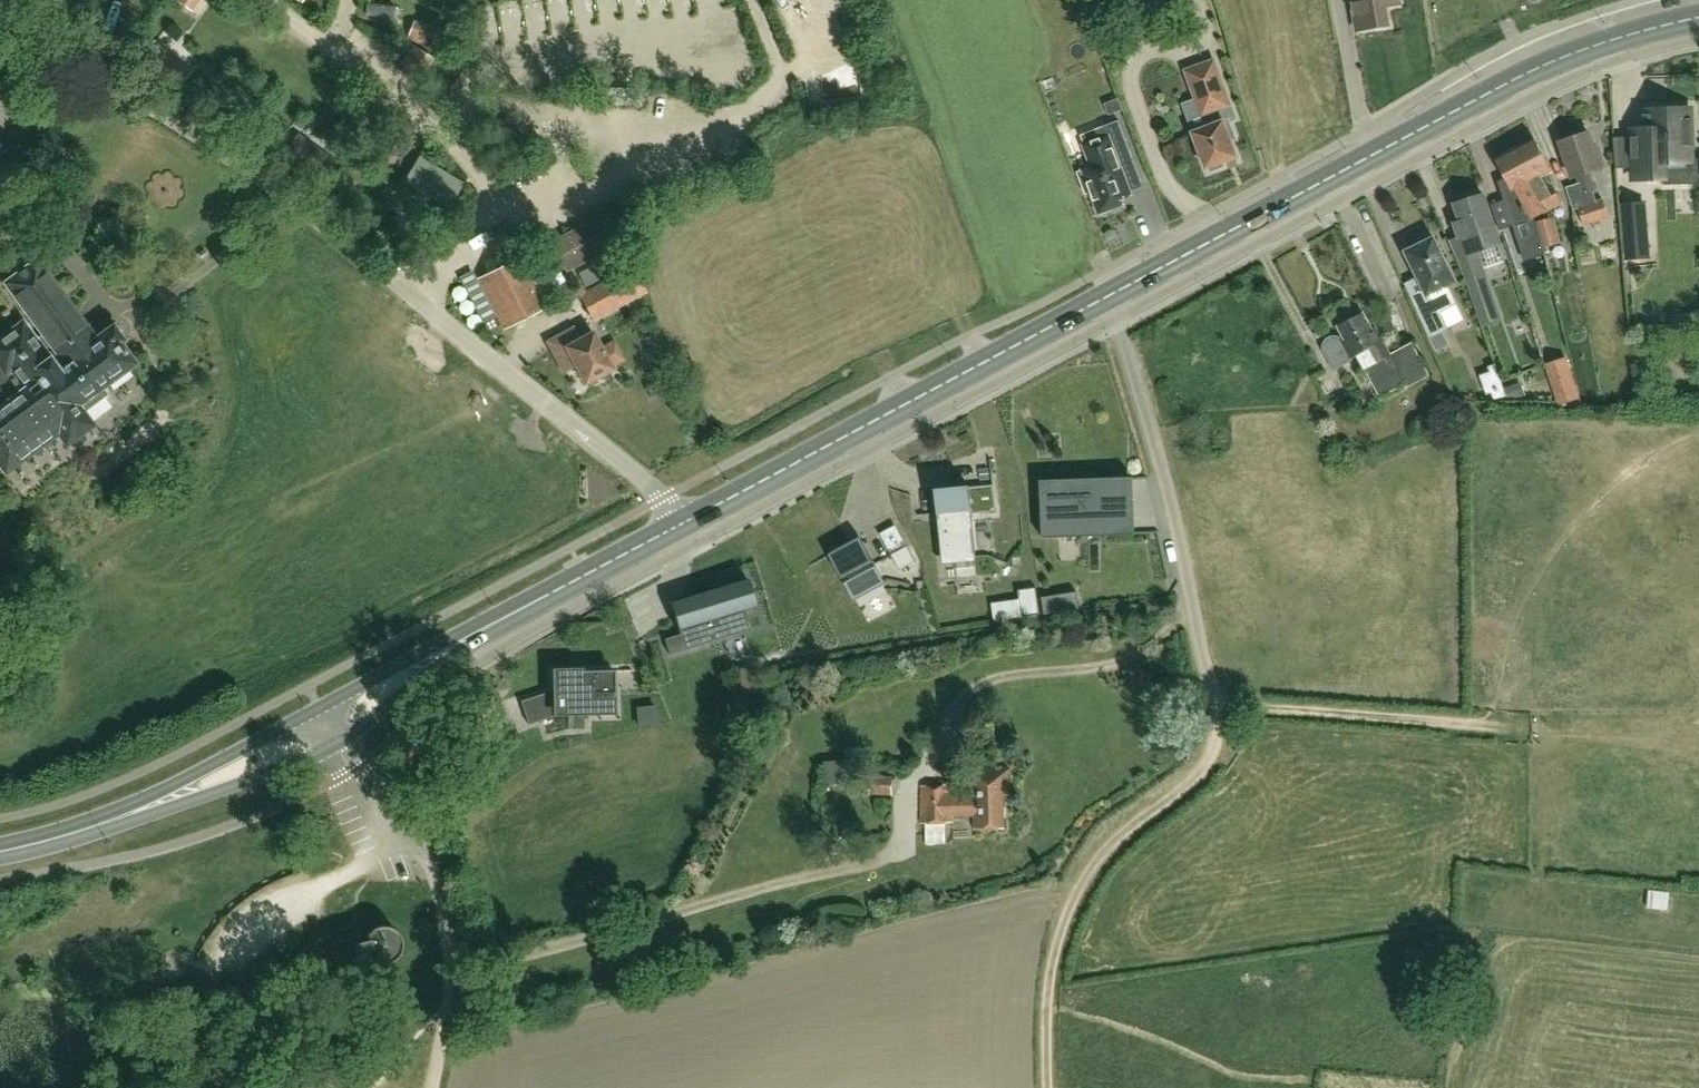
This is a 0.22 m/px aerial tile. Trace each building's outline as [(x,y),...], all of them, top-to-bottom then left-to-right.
[(1399,0),(1353,0),(1358,31),(1389,25),(1386,7),(1400,4),(1399,0)] [(362,2),(363,12),(383,11),(382,1),(362,2)] [(155,41),(141,58),(179,88),(193,71),(155,41)] [(397,61),(418,73),(430,54),(408,42),(397,61)] [(1207,168),(1210,167),(1211,172),(1224,167),(1222,162),(1236,156),(1230,141),(1236,139),(1230,124),(1238,121),(1233,106),(1215,59),(1198,65),(1183,70),(1194,101),(1201,118),(1206,116),(1210,126),(1193,132),(1194,133),(1191,135),(1197,150),(1200,149),(1207,168)] [(466,66),(426,74),(430,98),(470,91),(466,66)] [(1645,131),(1632,131),(1632,137),(1633,168),(1633,179),(1666,178),(1665,161),(1692,161),(1692,159),(1691,110),(1645,112),(1645,131)] [(1083,171),(1079,173),(1086,194),(1091,192),(1099,214),(1123,205),(1120,199),(1131,195),(1127,185),(1134,182),(1141,179),(1119,121),(1103,127),(1107,137),(1084,146),(1092,167),(1083,170),(1083,171)] [(1572,178),(1576,177),(1579,184),(1567,188),(1574,210),(1579,208),(1584,225),(1608,217),(1602,200),(1596,202),(1592,192),(1595,191),(1589,172),(1604,168),(1597,147),(1594,148),(1589,132),(1560,142),(1572,178)] [(284,152),(323,181),(337,162),(298,133),(284,152)] [(1544,214),(1552,210),(1562,204),(1552,185),(1551,186),(1544,173),(1551,170),(1535,139),(1515,150),(1538,194),(1534,196),(1544,214)] [(1533,220),(1538,218),(1544,214),(1534,196),(1538,194),(1515,150),(1496,160),(1512,190),(1518,187),(1525,200),(1523,201),(1533,220)] [(419,156),(404,182),(449,209),(464,183),(419,156)] [(1483,194),(1481,195),(1479,191),(1468,195),(1469,199),(1455,204),(1461,221),(1455,223),(1459,237),(1455,238),(1450,240),(1457,257),(1458,260),(1466,256),(1475,253),(1478,252),(1500,244),(1494,226),(1483,194)] [(1630,260),(1650,258),(1646,205),(1626,206),(1630,260)] [(600,216),(550,242),(566,272),(616,246),(600,216)] [(1561,243),(1554,217),(1535,222),(1542,248),(1561,243)] [(1417,246),(1406,252),(1430,302),(1423,305),(1416,309),(1430,337),(1446,329),(1438,312),(1456,304),(1447,286),(1455,282),(1434,238),(1429,240),(1426,237),(1422,236),(1418,238),(1417,242),(1417,246)] [(520,258),(477,280),(503,329),(545,307),(544,305),(561,296),(549,273),(532,282),(520,258)] [(5,471),(58,432),(66,443),(90,425),(76,406),(132,364),(108,332),(96,341),(37,260),(5,284),(43,335),(34,341),(22,325),(0,341),(0,387),(11,402),(0,410),(0,464),(5,471)] [(608,278),(586,291),(578,295),(592,322),(623,305),(608,278)] [(1484,279),(1467,285),(1483,326),(1498,321),(1484,279)] [(1554,302),(1566,300),(1562,281),(1550,283),(1554,302)] [(1324,346),(1324,350),(1334,369),(1351,360),(1351,359),(1358,355),(1380,397),(1406,383),(1408,387),(1429,376),(1412,343),(1407,346),(1390,355),(1376,328),(1372,330),(1363,313),(1338,326),(1345,339),(1342,340),(1338,338),(1335,337),(1331,338),(1328,340),(1325,343),(1324,346)] [(584,384),(596,378),(601,380),(610,375),(611,370),(612,369),(609,364),(600,348),(592,333),(581,338),(575,326),(552,338),(547,341),(564,372),(569,369),(575,366),(584,384)] [(1489,361),(1472,367),(1483,398),(1500,392),(1489,361)] [(1579,397),(1573,376),(1552,383),(1559,404),(1579,397)] [(130,399),(139,387),(125,377),(117,389),(130,399)] [(114,399),(109,413),(122,418),(128,405),(114,399)] [(28,456),(17,464),(24,476),(36,468),(28,456)] [(1070,523),(1116,521),(1138,520),(1137,503),(1136,477),(1114,478),(1044,481),(1046,538),(1070,537),(1070,523)] [(977,562),(972,513),(997,511),(995,484),(936,489),(943,565),(977,562)] [(854,600),(885,583),(861,537),(829,554),(854,600)] [(915,562),(907,546),(900,550),(891,554),(900,570),(915,562)] [(745,609),(756,606),(747,579),(701,594),(670,603),(672,608),(680,634),(664,639),(669,654),(736,634),(730,614),(745,609)] [(1040,588),(1021,591),(1025,617),(1043,615),(1040,588)] [(1080,592),(1045,598),(1048,615),(1083,609),(1080,592)] [(553,708),(553,716),(615,715),(614,671),(583,671),(583,668),(566,668),(566,672),(552,672),(553,708)] [(415,744),(401,747),(404,762),(418,759),(415,744)] [(893,767),(871,767),(869,795),(892,796),(893,767)] [(974,768),(974,795),(959,795),(958,786),(923,786),(923,823),(951,823),(951,816),(975,816),(975,829),(1004,828),(1003,795),(1010,795),(1009,767),(974,768)] [(356,840),(365,854),(378,845),(369,831),(356,840)] [(364,939),(364,941),(360,942),(353,944),(358,962),(369,958),(370,960),(374,962),(376,964),(380,964),(383,964),(385,964),(389,963),(392,962),(394,961),(396,959),(397,958),(399,955),(400,953),(401,951),(402,944),(401,941),(400,938),(399,935),(397,933),(394,930),(391,928),(388,927),(385,926),(380,926),(377,927),(375,928),(372,929),(370,931),(368,932),(367,934),(366,936),(364,939)]
